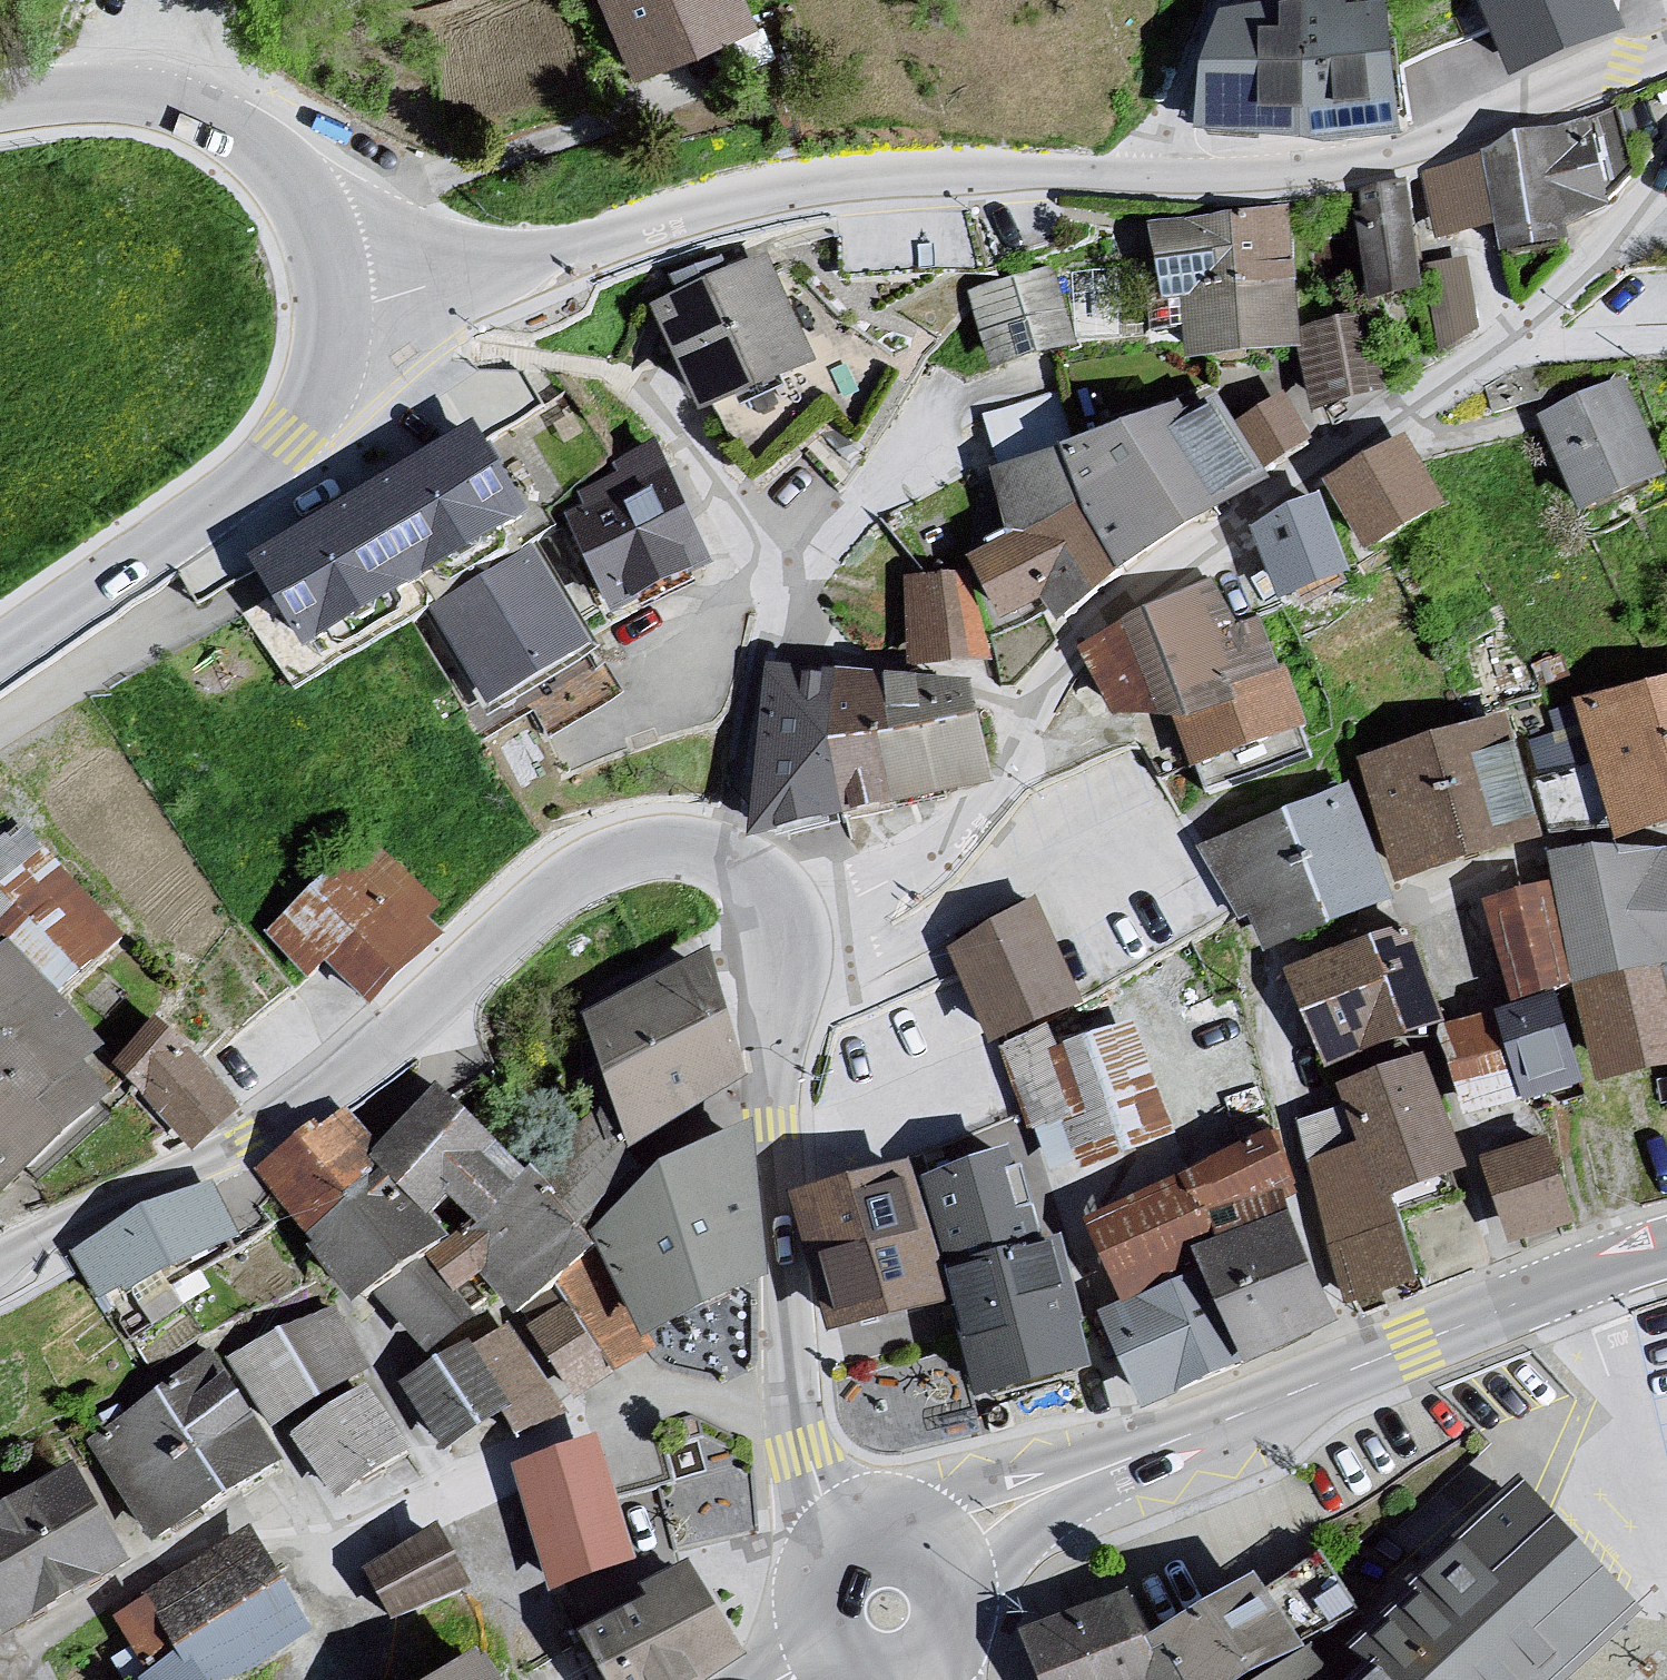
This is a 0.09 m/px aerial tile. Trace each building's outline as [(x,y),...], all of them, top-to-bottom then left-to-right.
[(635,79),(754,26),(742,0),(599,0),(635,79)] [(1299,4),(1307,151),(1408,128),(1401,0),(1378,0),(1299,4)] [(1517,89),(1637,36),(1621,0),(1478,0),(1517,89)] [(1208,88),(1210,141),(1307,151),(1299,4),(1233,8),(1208,88)] [(1611,121),(1485,162),(1513,249),(1595,223),(1628,173),(1611,121)] [(1485,162),(1417,176),(1438,251),(1500,234),(1485,162)] [(1411,188),(1353,198),(1372,304),(1421,298),(1431,296),(1425,270),(1411,188)] [(1300,208),(1145,223),(1158,312),(1186,315),(1193,378),(1297,368),(1302,326),(1300,208)] [(659,315),(715,430),(825,376),(770,262),(659,315)] [(1464,262),(1425,270),(1431,296),(1421,298),(1437,372),(1479,336),(1464,262)] [(985,347),(1115,335),(1109,266),(1059,270),(1058,266),(978,273),(985,347)] [(1338,319),(1302,326),(1297,368),(1315,415),(1387,392),(1367,315),(1338,319)] [(1548,424),(1600,528),(1666,494),(1666,461),(1628,384),(1548,424)] [(1054,402),(979,423),(995,480),(1070,459),(1054,402)] [(1284,402),(1243,429),(1276,480),(1318,453),(1284,402)] [(1095,530),(1137,591),(1279,495),(1226,416),(1201,433),(1189,415),(1070,459),(1095,530)] [(490,429),(259,566),(320,669),(551,532),(490,429)] [(575,539),(620,632),(729,580),(663,442),(612,467),(619,482),(584,498),(598,528),(575,539)] [(1412,442),(1331,492),(1379,568),(1459,519),(1412,442)] [(1065,639),(1137,591),(1095,530),(1070,459),(995,480),(1010,544),(973,562),(1017,642),(1051,620),(1065,639)] [(1323,509),(1265,534),(1296,605),(1354,580),(1323,509)] [(427,620),(491,723),(602,655),(538,552),(427,620)] [(982,583),(906,585),(909,677),(1005,674),(982,583)] [(1208,601),(1079,663),(1113,733),(1170,731),(1208,816),(1316,768),(1305,745),(1253,638),(1231,648),(1208,601)] [(763,673),(757,848),(888,831),(1005,805),(980,698),(763,673)] [(1575,705),(1618,845),(1666,830),(1666,680),(1651,684),(1575,705)] [(1509,715),(1358,760),(1397,887),(1545,843),(1509,715)] [(1398,916),(1346,796),(1205,857),(1257,977),(1398,916)] [(23,823),(0,843),(0,934),(8,943),(62,1000),(126,939),(23,823)] [(367,847),(272,937),(360,1028),(455,938),(367,847)] [(1548,853),(1552,885),(1575,990),(1665,970),(1666,978),(1666,854),(1593,848),(1548,853)] [(1552,885),(1483,900),(1512,1005),(1557,993),(1575,990),(1552,885)] [(1036,917),(945,960),(994,1062),(1048,1036),(1084,1020),(1036,917)] [(1410,924),(1287,971),(1324,1068),(1447,1025),(1410,924)] [(0,950),(0,1203),(113,1114),(103,1103),(115,1092),(88,1066),(109,1046),(62,1000),(8,943),(0,950)] [(587,1031),(633,1163),(753,1091),(714,961),(587,1031)] [(1575,990),(1597,1084),(1666,1069),(1666,978),(1665,970),(1575,990)] [(1447,1025),(1466,1116),(1587,1086),(1557,993),(1512,1005),(1447,1025)] [(179,1037),(157,1019),(116,1063),(194,1154),(244,1110),(179,1037)] [(1048,1036),(994,1062),(1029,1163),(1041,1197),(1175,1151),(1131,1034),(1057,1060),(1048,1036)] [(1427,1066),(1340,1098),(1346,1112),(1388,1216),(1457,1190),(1469,1185),(1427,1066)] [(448,1096),(375,1157),(464,1263),(538,1196),(448,1096)] [(1388,1216),(1346,1112),(1298,1131),(1352,1319),(1464,1282),(1481,1253),(1469,1208),(1457,1190),(1388,1216)] [(344,1113),(261,1178),(309,1241),(393,1179),(375,1157),(344,1113)] [(1085,1220),(1122,1306),(1200,1272),(1193,1250),(1292,1212),(1289,1201),(1299,1197),(1278,1131),(1085,1220)] [(595,1242),(649,1335),(766,1276),(750,1132),(595,1242)] [(1550,1145),(1485,1167),(1515,1253),(1580,1231),(1550,1145)] [(1029,1163),(920,1190),(944,1274),(1057,1246),(1029,1163)] [(933,1295),(903,1166),(817,1189),(842,1315),(933,1295)] [(309,1241),(369,1322),(383,1313),(434,1272),(453,1260),(393,1179),(309,1241)] [(218,1197),(76,1261),(101,1315),(243,1251),(218,1197)] [(1193,1250),(1200,1272),(1244,1366),(1341,1327),(1292,1212),(1193,1250)] [(509,1322),(571,1413),(653,1357),(552,1217),(469,1277),(509,1322)] [(1063,1250),(952,1280),(989,1414),(1100,1384),(1063,1250)] [(434,1272),(383,1313),(433,1359),(437,1356),(485,1324),(434,1272)] [(1122,1306),(1097,1317),(1138,1421),(1244,1366),(1200,1272),(1122,1306)] [(332,1315),(233,1369),(269,1436),(368,1382),(332,1315)] [(437,1356),(400,1384),(443,1451),(506,1416),(524,1443),(571,1413),(509,1322),(437,1356)] [(279,1475),(202,1361),(75,1446),(152,1560),(279,1475)] [(371,1388),(289,1447),(340,1517),(421,1458),(371,1388)] [(517,1474),(551,1606),(638,1584),(604,1451),(517,1474)] [(0,1515),(0,1625),(14,1650),(136,1575),(77,1472),(0,1515)] [(1388,1679),(1584,1679),(1647,1618),(1527,1496),(1364,1656),(1375,1667),(1388,1679)] [(140,1589),(148,1602),(114,1622),(149,1679),(256,1679),(321,1641),(250,1523),(140,1589)] [(365,1574),(395,1630),(475,1586),(444,1530),(365,1574)] [(1156,1652),(1167,1679),(1280,1679),(1371,1622),(1327,1562),(1272,1599),(1262,1586),(1156,1652)] [(586,1630),(615,1679),(698,1679),(736,1653),(690,1569),(586,1630)] [(1028,1644),(1043,1679),(1167,1679),(1156,1652),(1135,1601),(1028,1644)] [(266,1679),(369,1679),(335,1632),(266,1679)] [(458,1679),(503,1679),(489,1659),(458,1679)] [(1375,1667),(1362,1679),(1388,1679),(1375,1667)]
